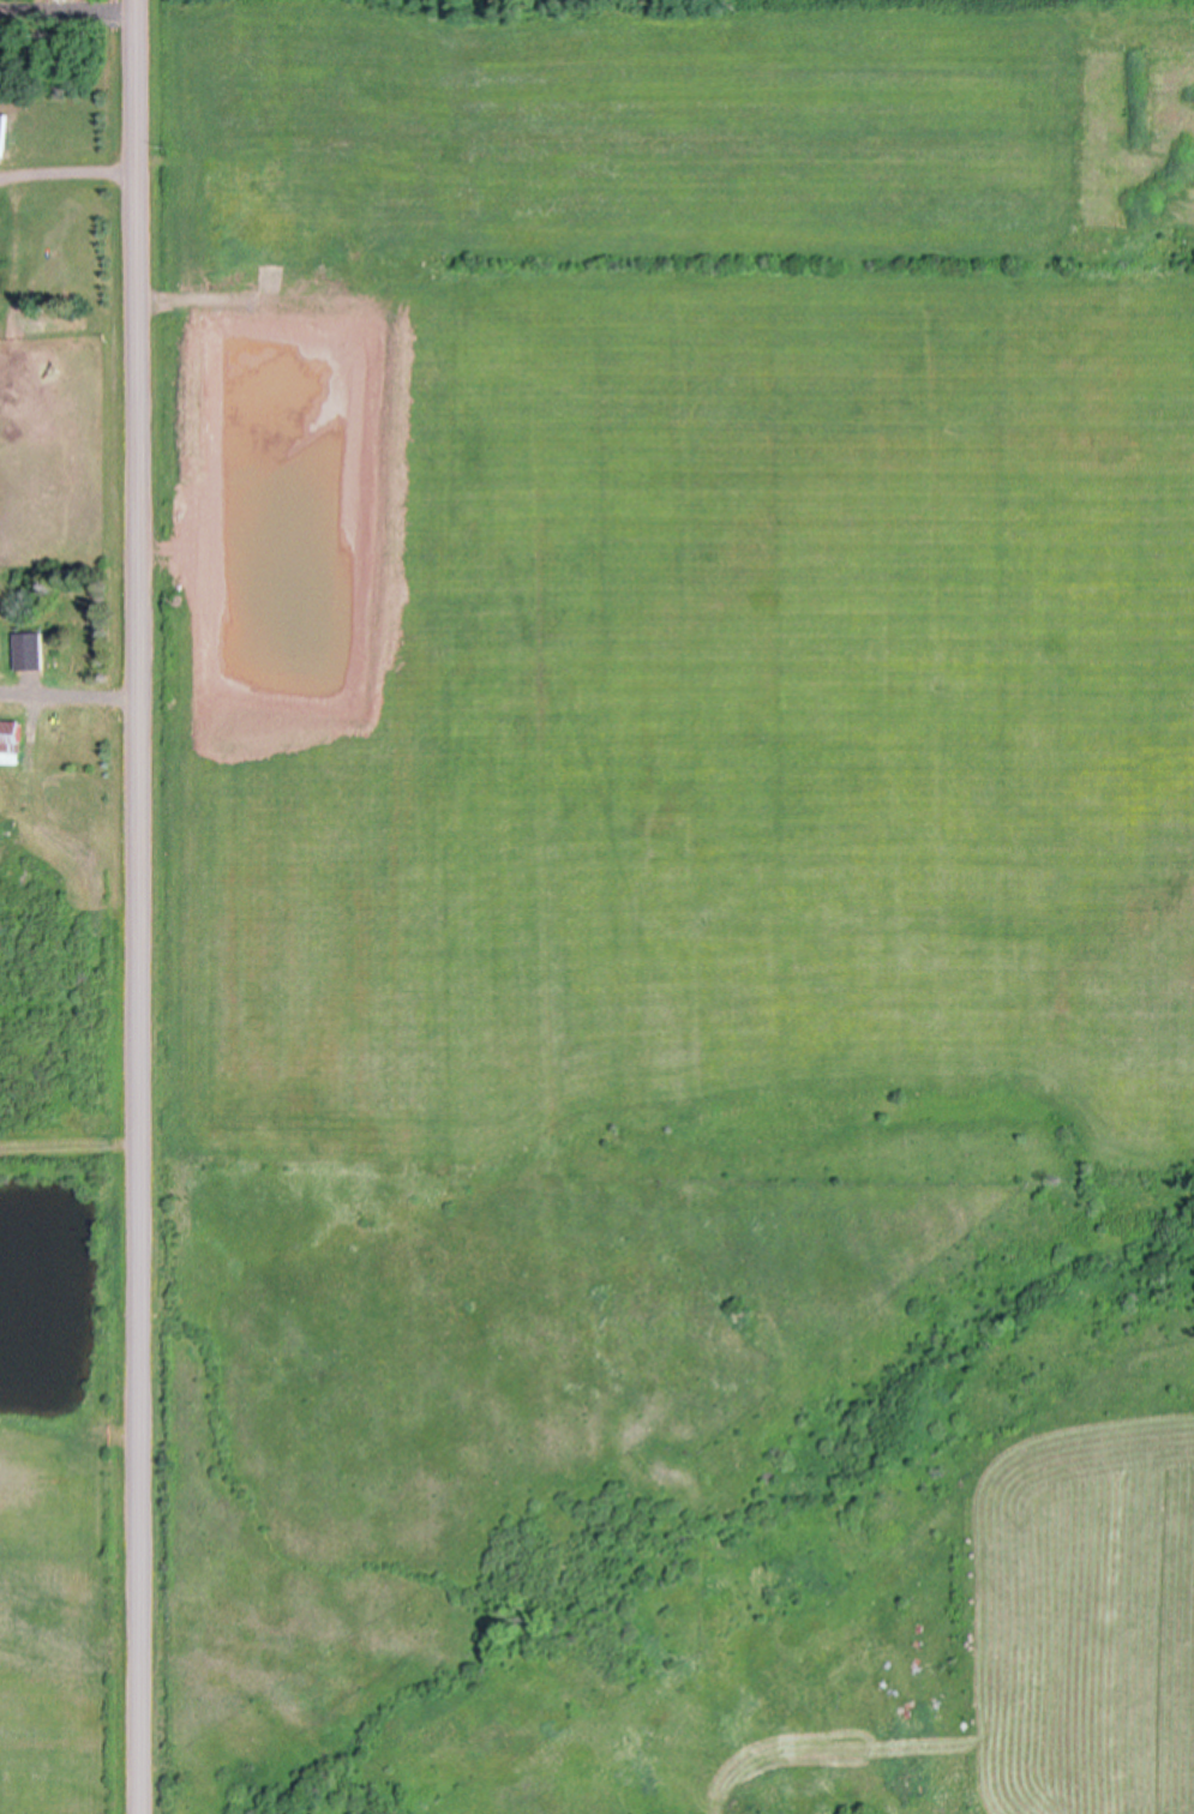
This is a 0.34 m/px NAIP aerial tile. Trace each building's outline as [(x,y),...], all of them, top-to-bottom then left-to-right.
[(14,630),(42,629),(42,667),(16,667),(14,630)] [(18,762),(0,761),(0,717),(20,719),(18,762)]
